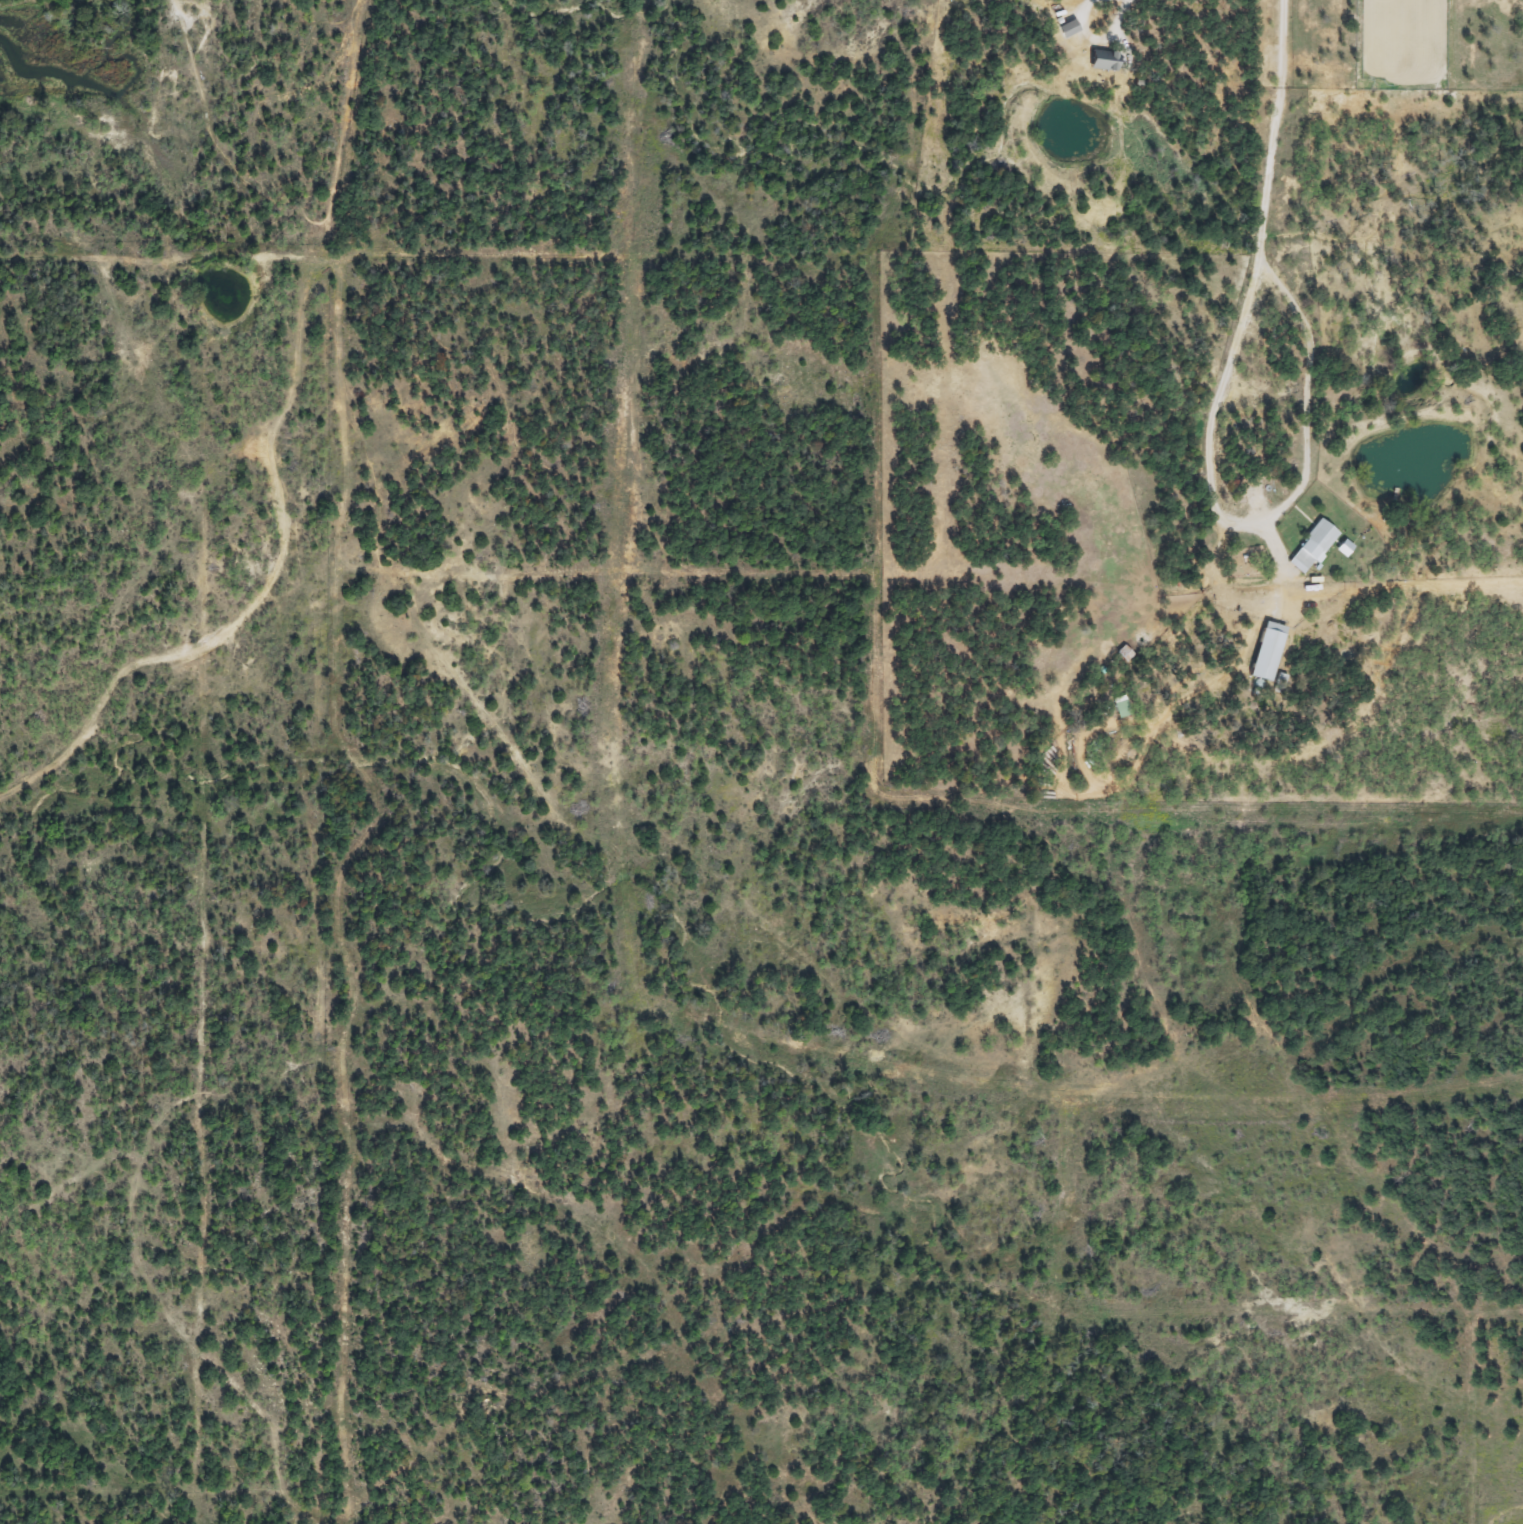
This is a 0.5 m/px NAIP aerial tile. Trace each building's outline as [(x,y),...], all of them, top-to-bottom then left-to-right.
[(1074,34),(1058,39),(1054,26),(1070,21),(1074,34)] [(1111,71),(1085,69),(1086,51),(1113,53),(1111,71)] [(1289,561),(1313,518),(1336,532),(1317,565),(1309,561),(1304,569),(1289,561)] [(1246,676),(1260,621),(1283,627),(1268,683),(1246,676)] [(1128,715),(1117,719),(1110,701),(1122,696),(1128,715)]
